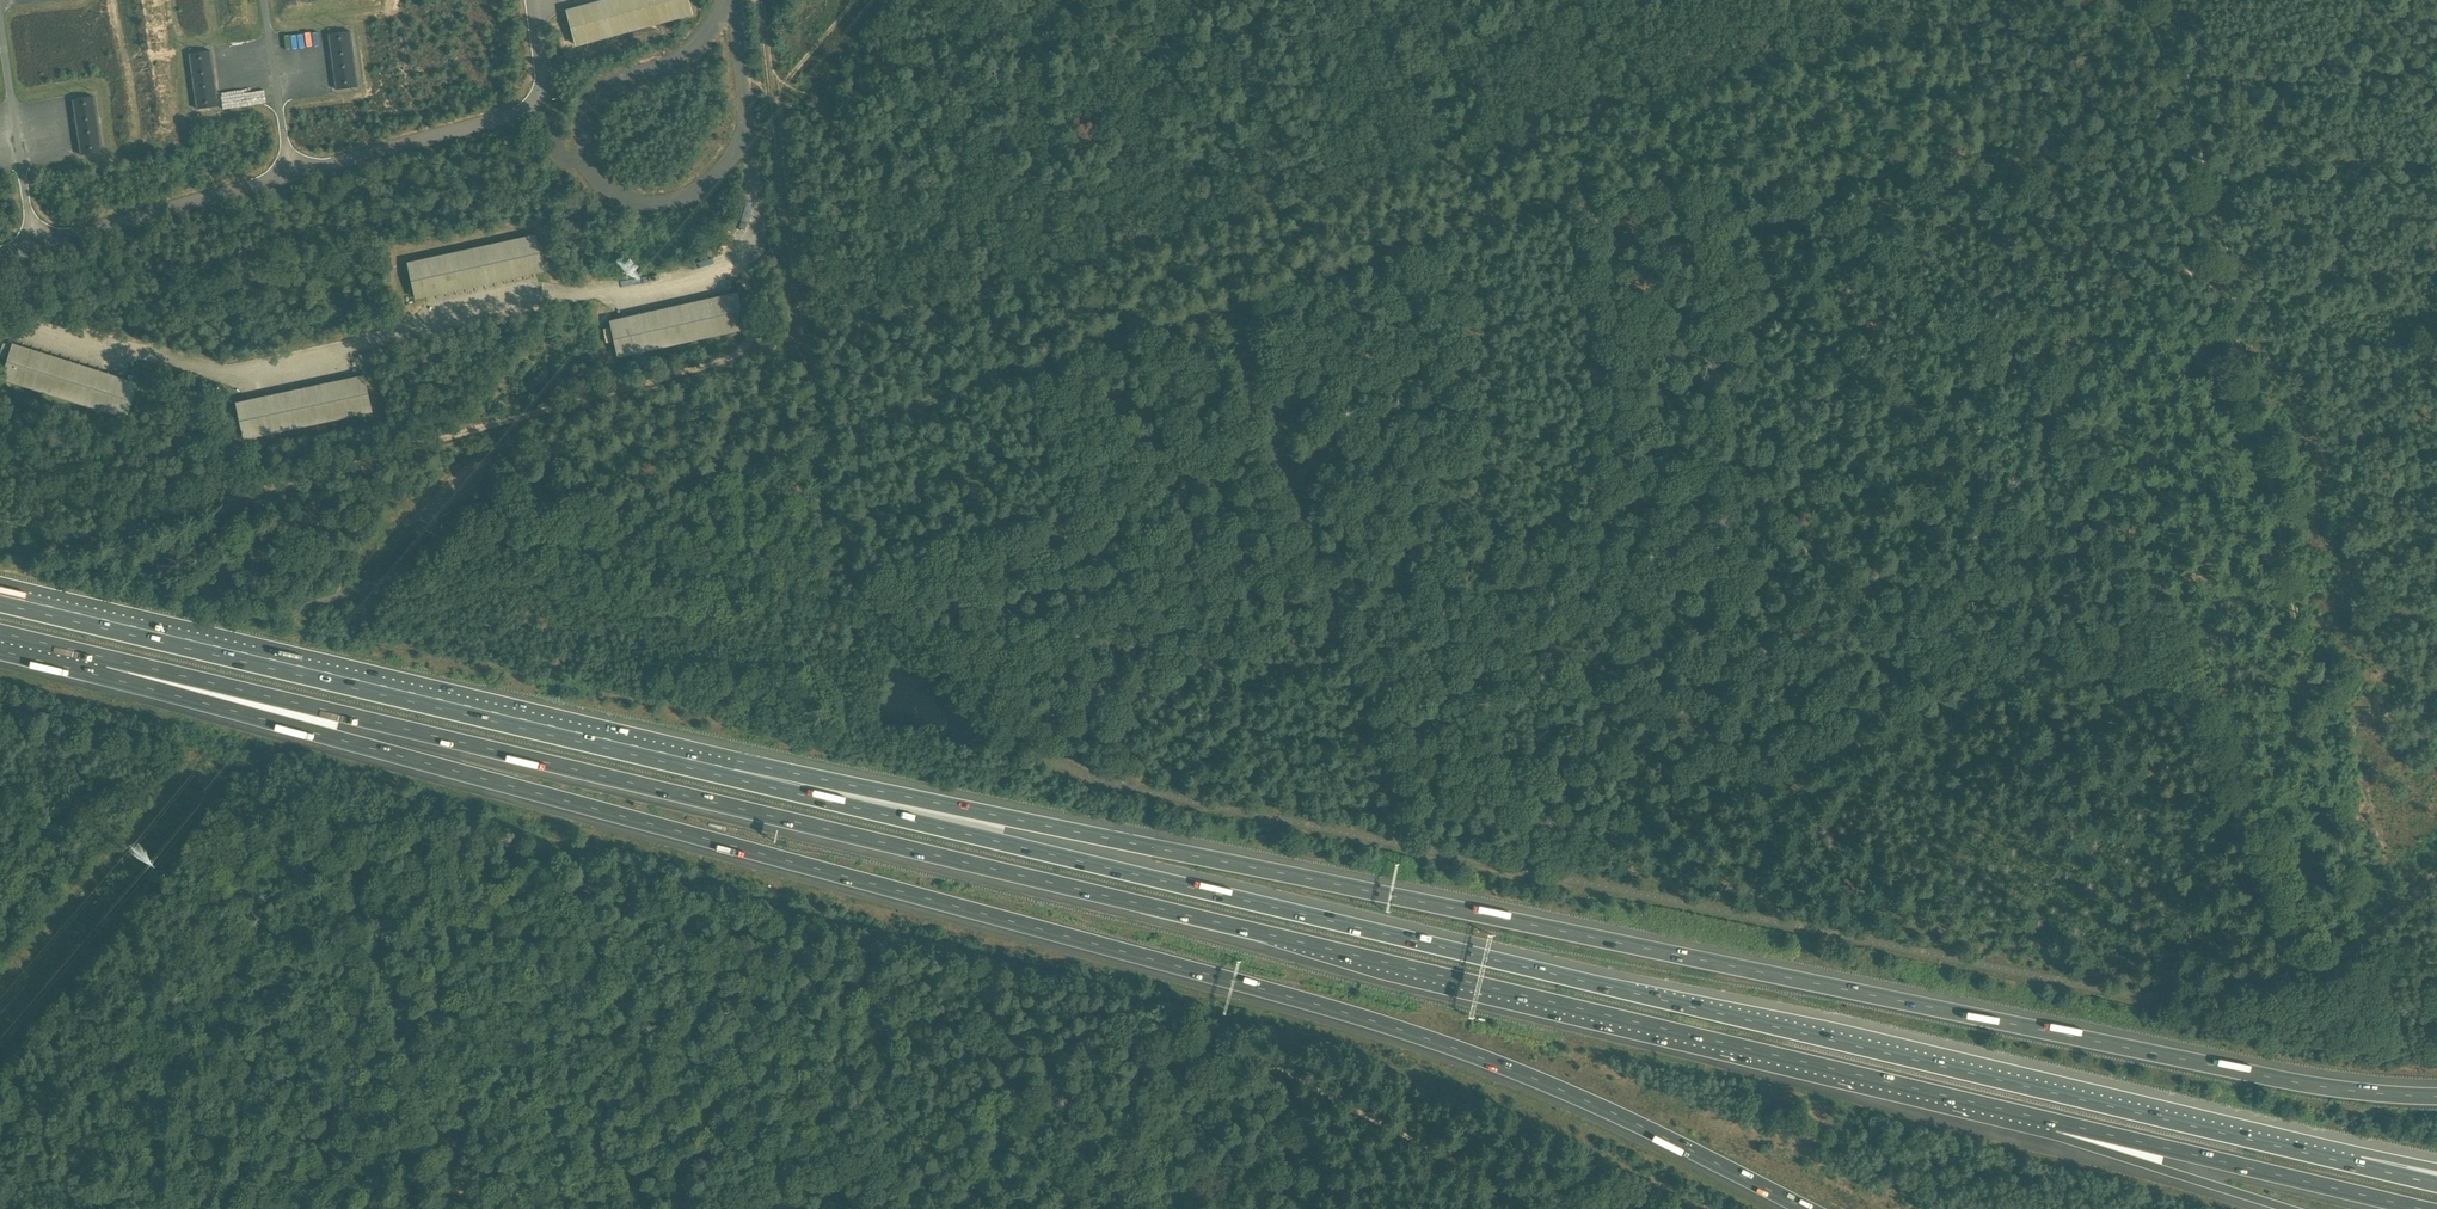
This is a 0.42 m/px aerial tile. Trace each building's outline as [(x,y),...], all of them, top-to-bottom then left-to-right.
[(571,10),(566,11),(576,45),(691,14),(688,0),(608,0),(571,10)] [(328,34),(334,78),(336,90),(357,87),(349,31),(328,34)] [(218,107),(216,93),(210,51),(189,54),(197,110),(218,107)] [(71,100),(78,144),(79,155),(100,152),(92,96),(71,100)] [(415,298),(536,272),(542,271),(534,236),(408,264),(415,298)] [(737,294),(729,296),(610,322),(618,357),(744,328),(737,294)] [(134,384),(124,381),(11,345),(0,379),(124,417),(134,384)] [(363,377),(243,402),(236,404),(244,438),(371,411),(363,377)]
